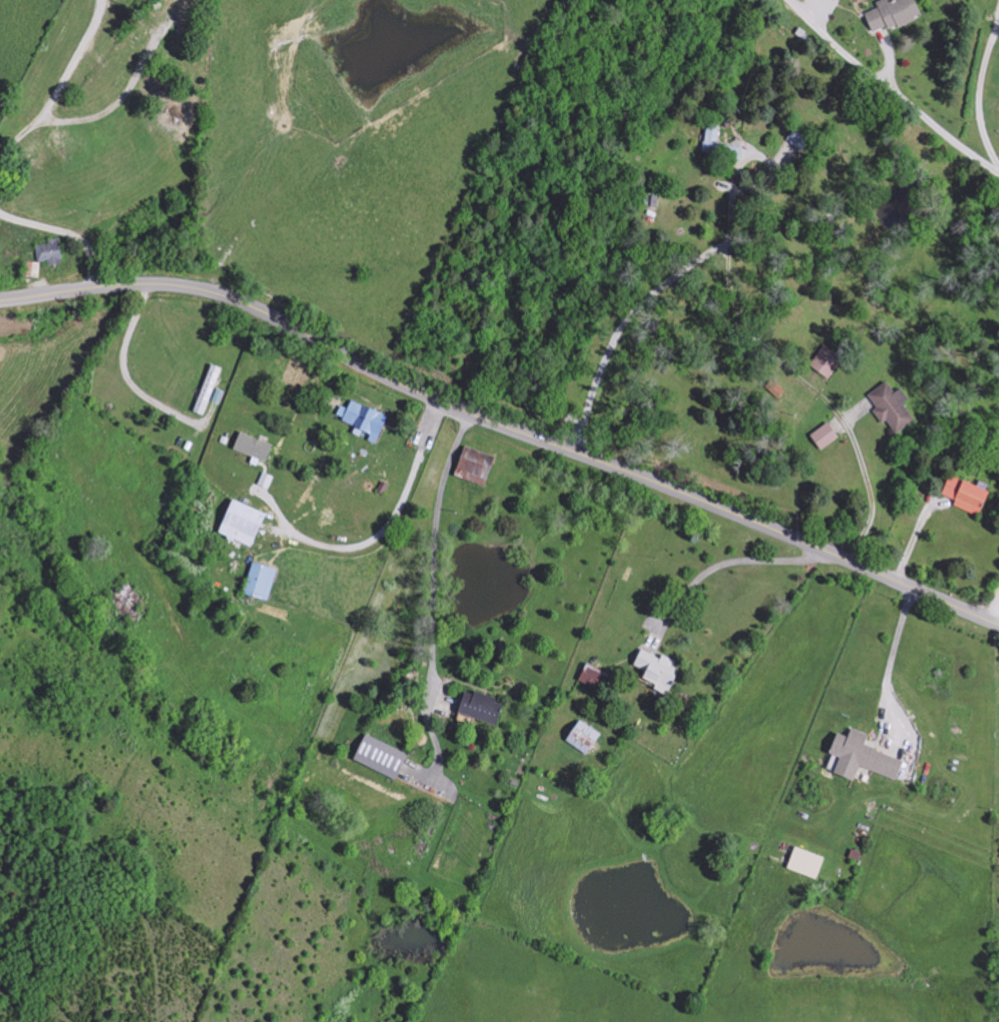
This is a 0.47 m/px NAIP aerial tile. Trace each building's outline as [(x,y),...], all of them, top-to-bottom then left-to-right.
[(922,15),(915,0),(891,0),(878,6),(879,8),(865,14),(874,36),(922,15)] [(187,110),(168,106),(165,121),(184,125),(187,110)] [(719,129),(706,129),(705,153),(719,153),(719,129)] [(743,161),(744,147),(723,145),(721,159),(743,161)] [(48,240),(48,244),(37,245),(38,265),(62,263),(60,239),(48,240)] [(41,278),(42,263),(27,262),(26,277),(41,278)] [(810,365),(829,380),(843,361),(824,347),(810,365)] [(194,412),(205,416),(224,369),(212,365),(194,412)] [(868,395),(877,408),(873,411),(882,425),(887,421),(896,434),(915,422),(904,404),(909,400),(902,389),(895,394),(887,382),(868,395)] [(378,444),(388,415),(351,401),(348,409),(341,406),(336,418),(356,425),(353,434),(361,437),(362,432),(370,434),(368,441),(378,444)] [(840,438),(829,422),(811,436),(822,451),(840,438)] [(233,450),(266,463),(273,446),(240,432),(233,450)] [(454,477),(485,487),(495,456),(465,446),(454,477)] [(943,496),(957,500),(954,508),(981,515),(990,485),(980,482),(979,485),(949,476),(943,496)] [(218,534),(253,548),(266,513),(231,500),(218,534)] [(268,602),(278,570),(253,562),(244,594),(268,602)] [(114,597),(131,622),(148,611),(131,586),(114,597)] [(596,688),(602,673),(586,666),(579,681),(596,688)] [(502,705),(494,703),(495,699),(464,691),(458,715),(498,724),(502,705)] [(566,743),(590,755),(601,732),(577,720),(566,743)] [(896,780),(904,761),(865,746),(869,736),(852,729),(848,738),(837,733),(829,754),(840,758),(834,774),(854,781),(860,766),(896,780)] [(408,752),(364,736),(353,763),(398,780),(408,752)] [(825,856),(794,849),(788,871),(819,879),(825,856)]
